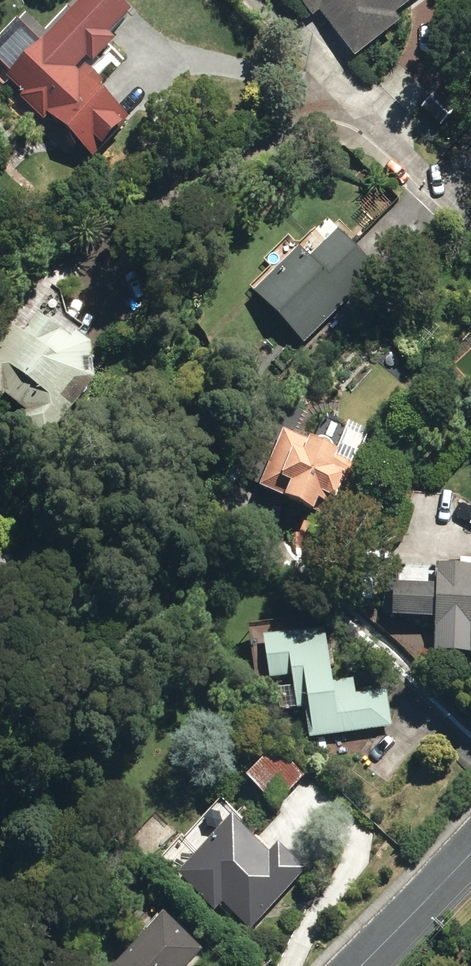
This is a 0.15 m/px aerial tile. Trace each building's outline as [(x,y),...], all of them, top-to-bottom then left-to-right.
[(310,20),(315,16),(350,63),(393,29),(389,23),(409,8),(405,2),(408,0),(295,0),(310,20)] [(52,115),(91,156),(126,122),(89,84),(96,77),(52,32),(2,80),(45,123),(52,115)] [(319,215),(247,285),(300,340),(373,270),(319,215)] [(44,440),(95,379),(92,345),(54,312),(16,320),(0,340),(0,398),(6,391),(29,410),(20,420),(44,440)] [(338,508),(353,475),(338,468),(344,454),(346,450),(319,438),(317,442),(290,430),(265,487),(320,513),(325,502),(338,508)] [(470,653),(470,567),(442,566),(441,585),(399,584),(398,614),(441,615),(439,652),(470,653)] [(308,709),(312,739),(395,728),(390,691),(359,695),(357,685),(335,687),(327,633),(266,641),(272,681),(295,678),(299,710),(308,709)] [(251,778),(278,807),(309,778),(281,749),(251,778)] [(349,790),(358,798),(369,786),(360,779),(349,790)] [(228,902),(254,928),(312,871),(285,843),(275,853),(241,819),(184,874),(219,910),(228,902)] [(169,848),(188,865),(202,851),(183,834),(169,848)] [(210,952),(171,917),(126,965),(197,965),(210,952)] [(207,965),(235,965),(219,951),(205,965),(207,965)]
